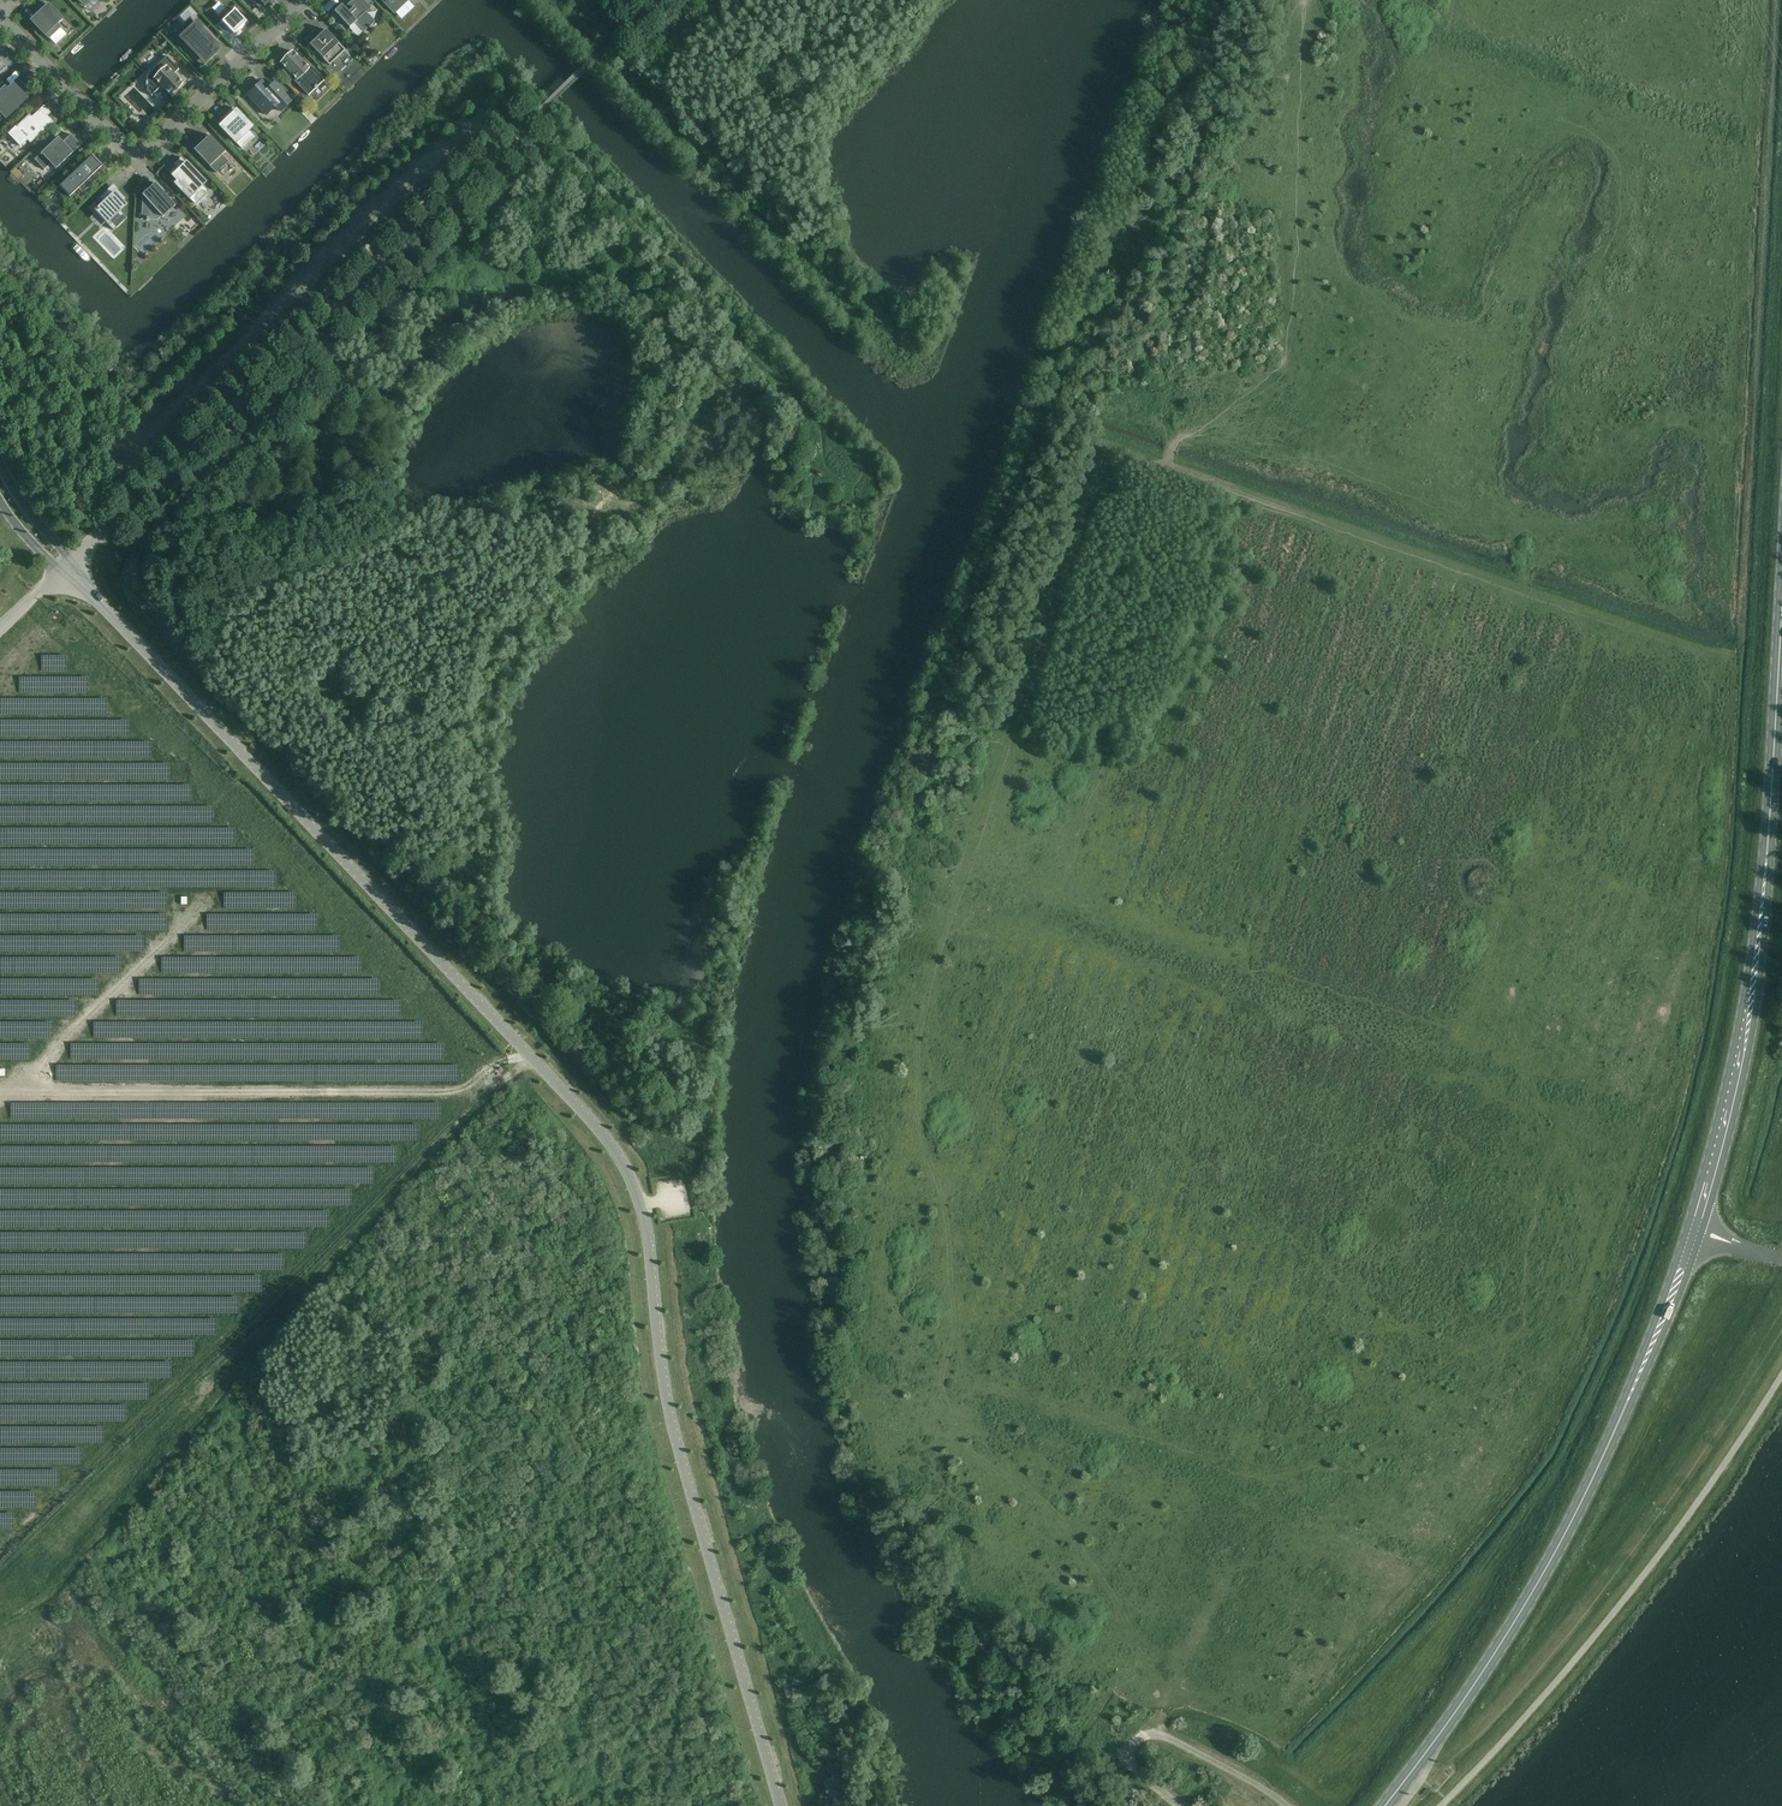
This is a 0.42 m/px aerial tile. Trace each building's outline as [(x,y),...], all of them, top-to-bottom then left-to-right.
[(259,9),(269,0),(251,0),(259,9)] [(371,8),(364,0),(352,0),(344,7),(341,4),(331,14),(336,20),(340,16),(349,27),(355,22),(364,31),(374,21),(366,12),(371,8)] [(394,12),(395,11),(394,10),(405,0),(383,0),(394,12)] [(60,27),(56,23),(60,18),(45,2),(35,11),(38,14),(32,20),(40,28),(49,38),(60,27)] [(235,9),(222,21),(234,33),(247,21),(235,9)] [(196,21),(179,38),(201,61),(219,44),(196,21)] [(304,39),(329,65),(345,50),(325,29),(320,34),(315,29),(304,39)] [(281,61),(280,61),(292,74),(293,74),(292,73),(293,73),(297,77),(295,80),(294,79),(293,80),(308,96),(309,95),(308,94),(315,88),(315,89),(317,87),(323,81),(324,81),(309,65),(308,65),(309,66),(307,68),(302,64),(302,63),(303,64),(304,63),(291,50),(291,51),(291,52),(287,56),(286,56),(285,56),(286,57),(281,61)] [(153,95),(152,95),(162,85),(171,95),(172,94),(171,94),(176,89),(177,90),(177,89),(182,84),(182,85),(183,84),(173,74),(178,70),(179,70),(165,56),(166,57),(150,72),(150,71),(149,72),(150,72),(147,75),(147,81),(146,81),(146,84),(147,84),(147,90),(152,96),(153,95)] [(0,92),(0,115),(3,112),(7,116),(28,95),(22,89),(25,86),(19,79),(7,90),(5,88),(4,88),(0,92)] [(292,100),(277,84),(275,82),(274,82),(268,87),(261,80),(247,94),(266,115),(276,106),(281,111),(292,100)] [(23,120),(8,134),(20,146),(27,139),(30,143),(53,122),(47,115),(50,112),(44,105),(31,117),(29,114),(23,120)] [(146,106),(140,110),(146,119),(152,115),(146,106)] [(247,130),(251,126),(233,107),(222,118),(225,121),(220,125),(242,148),(254,137),(247,130)] [(62,142),(58,137),(34,159),(44,170),(51,164),(55,169),(81,144),(71,134),(62,142)] [(225,151),(220,146),(209,135),(206,138),(203,135),(191,147),(196,152),(200,156),(216,173),(221,168),(222,169),(224,167),(223,166),(228,161),(222,155),(225,152),(225,151)] [(100,166),(91,157),(92,156),(91,155),(59,185),(60,186),(60,185),(69,195),(69,196),(101,166),(101,165),(100,166)] [(176,184),(195,203),(207,192),(201,185),(204,182),(181,157),(174,164),(176,166),(170,172),(179,181),(176,184)] [(161,216),(162,217),(175,205),(155,182),(142,194),(143,195),(142,195),(141,219),(146,219),(146,220),(149,220),(149,219),(157,220),(161,216)] [(95,210),(114,230),(127,218),(119,210),(125,204),(122,201),(125,198),(117,190),(114,192),(109,187),(99,197),(104,202),(95,210)] [(195,234),(209,221),(198,209),(184,223),(195,234)]
